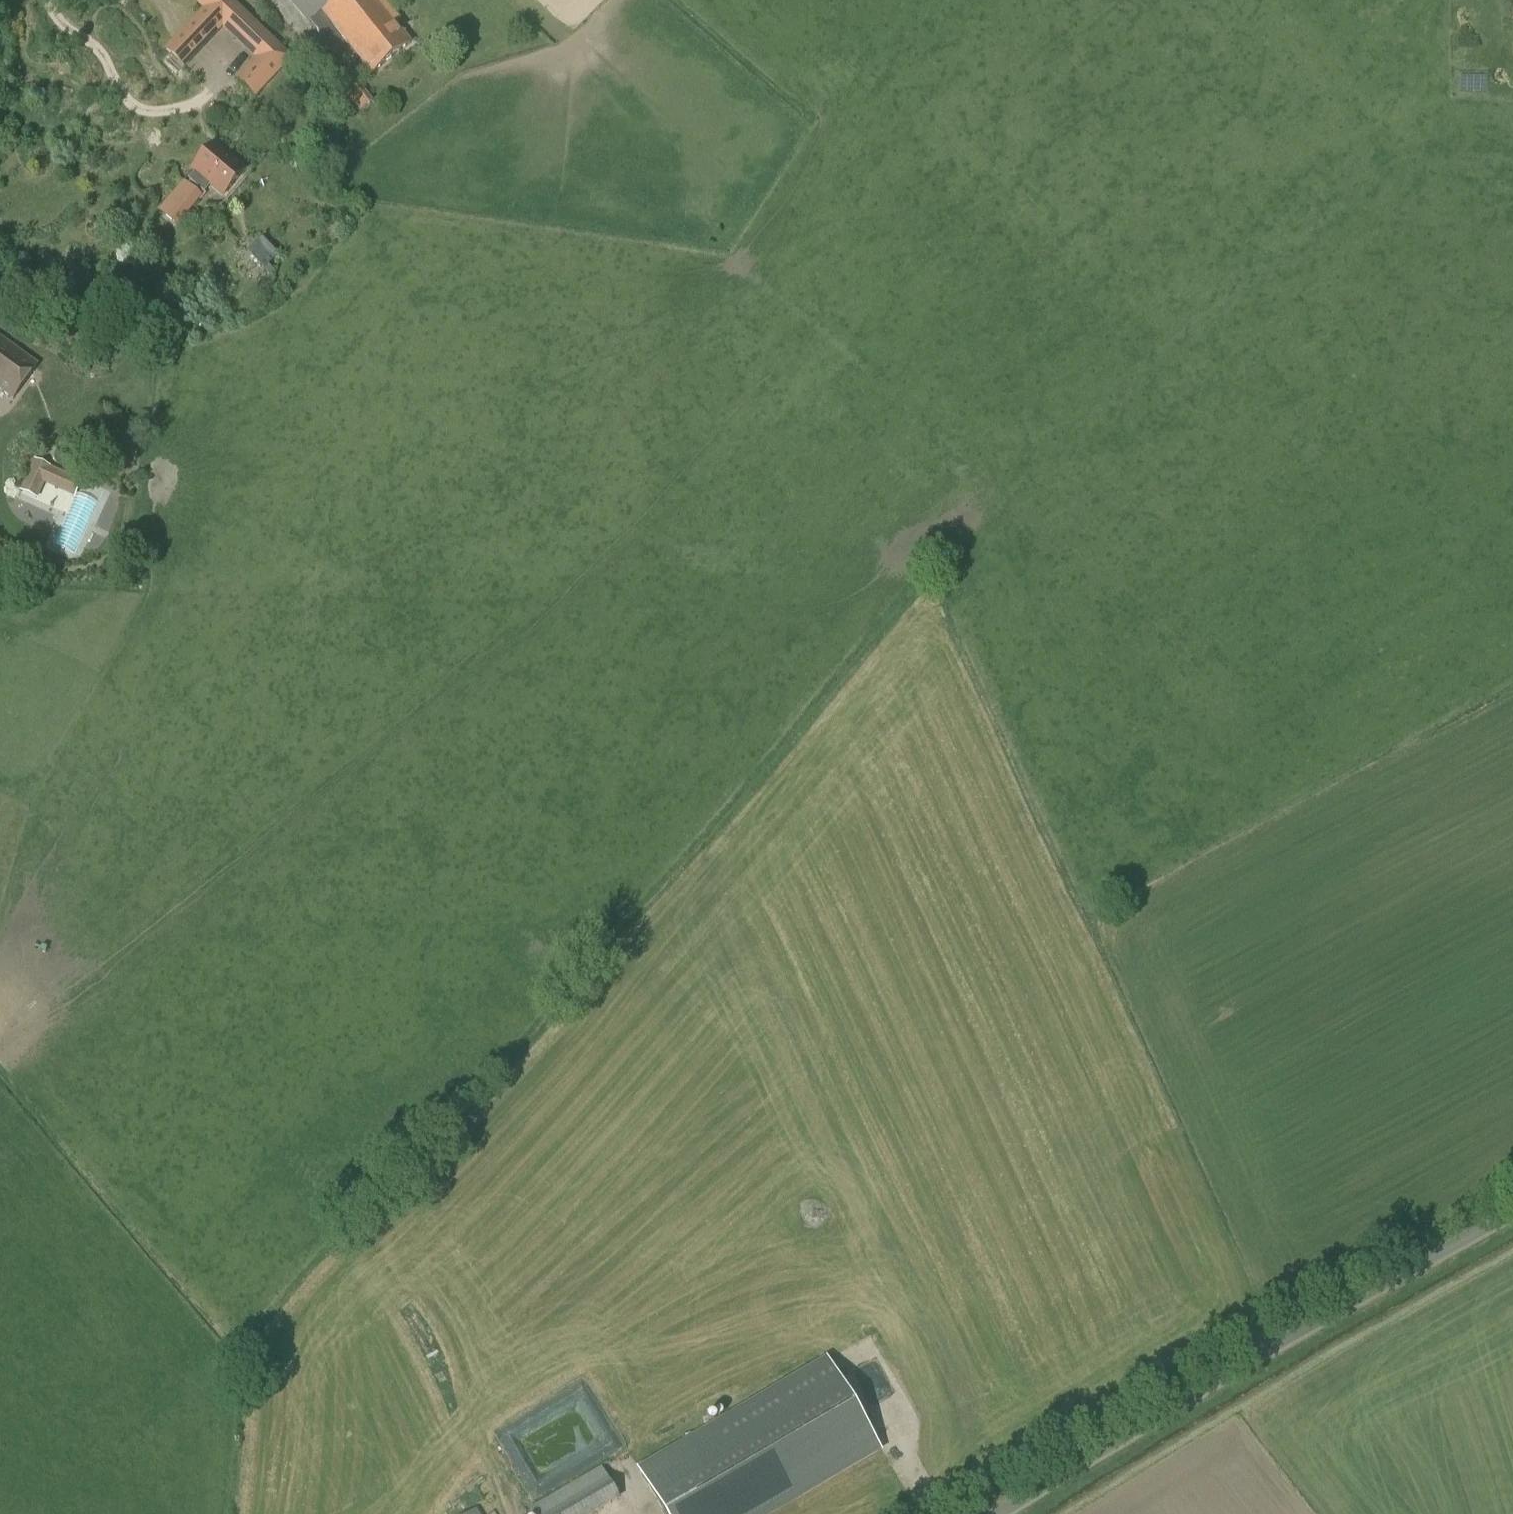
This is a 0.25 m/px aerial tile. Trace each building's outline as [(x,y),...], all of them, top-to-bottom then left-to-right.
[(222,26),(225,29),(242,11),(230,0),(202,0),(199,4),(205,9),(199,15),(174,41),(192,58),(217,32),(222,26)] [(307,23),(310,21),(325,41),(344,65),(357,55),(372,74),(411,44),(396,24),(398,22),(389,11),(399,2),(398,0),(289,0),(307,23)] [(254,96),(268,81),(291,58),(270,39),(254,56),(257,59),(251,65),(237,79),(236,80),(237,81),(244,88),(245,89),(252,96),(253,97),(254,96)] [(166,50),(184,67),(192,58),(174,41),(166,50)] [(196,172),(189,180),(203,192),(210,184),(223,196),(244,171),(213,145),(192,170),(196,172)] [(12,400),(38,364),(0,336),(0,391),(12,400)] [(34,459),(23,483),(41,491),(49,475),(78,489),(82,481),(52,467),(34,459)] [(882,1452),(826,1356),(637,1467),(664,1513),(776,1513),(882,1452)] [(592,1393),(513,1433),(542,1488),(620,1448),(592,1393)] [(620,1499),(620,1498),(602,1467),(528,1508),(532,1513),(594,1513),(620,1499)]
